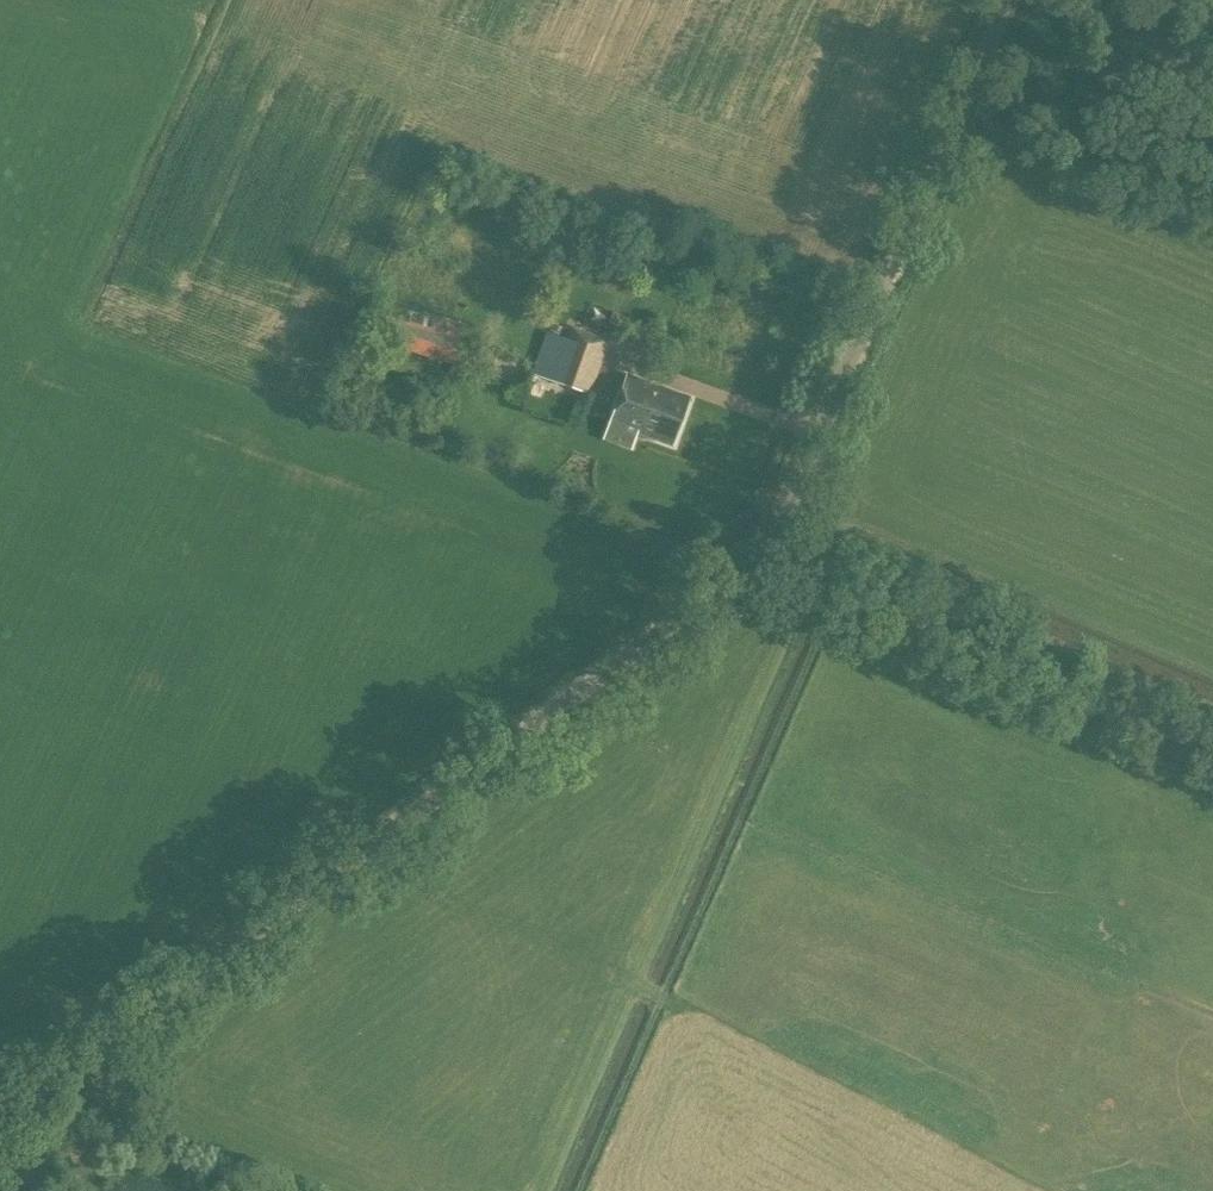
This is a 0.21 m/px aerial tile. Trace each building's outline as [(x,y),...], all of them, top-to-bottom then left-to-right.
[(454,365),(465,326),(390,305),(379,344),(454,365)] [(590,395),(609,341),(571,328),(568,339),(547,332),(532,375),(590,395)] [(627,376),(611,423),(605,441),(630,450),(637,431),(674,444),(690,398),(627,376)]
